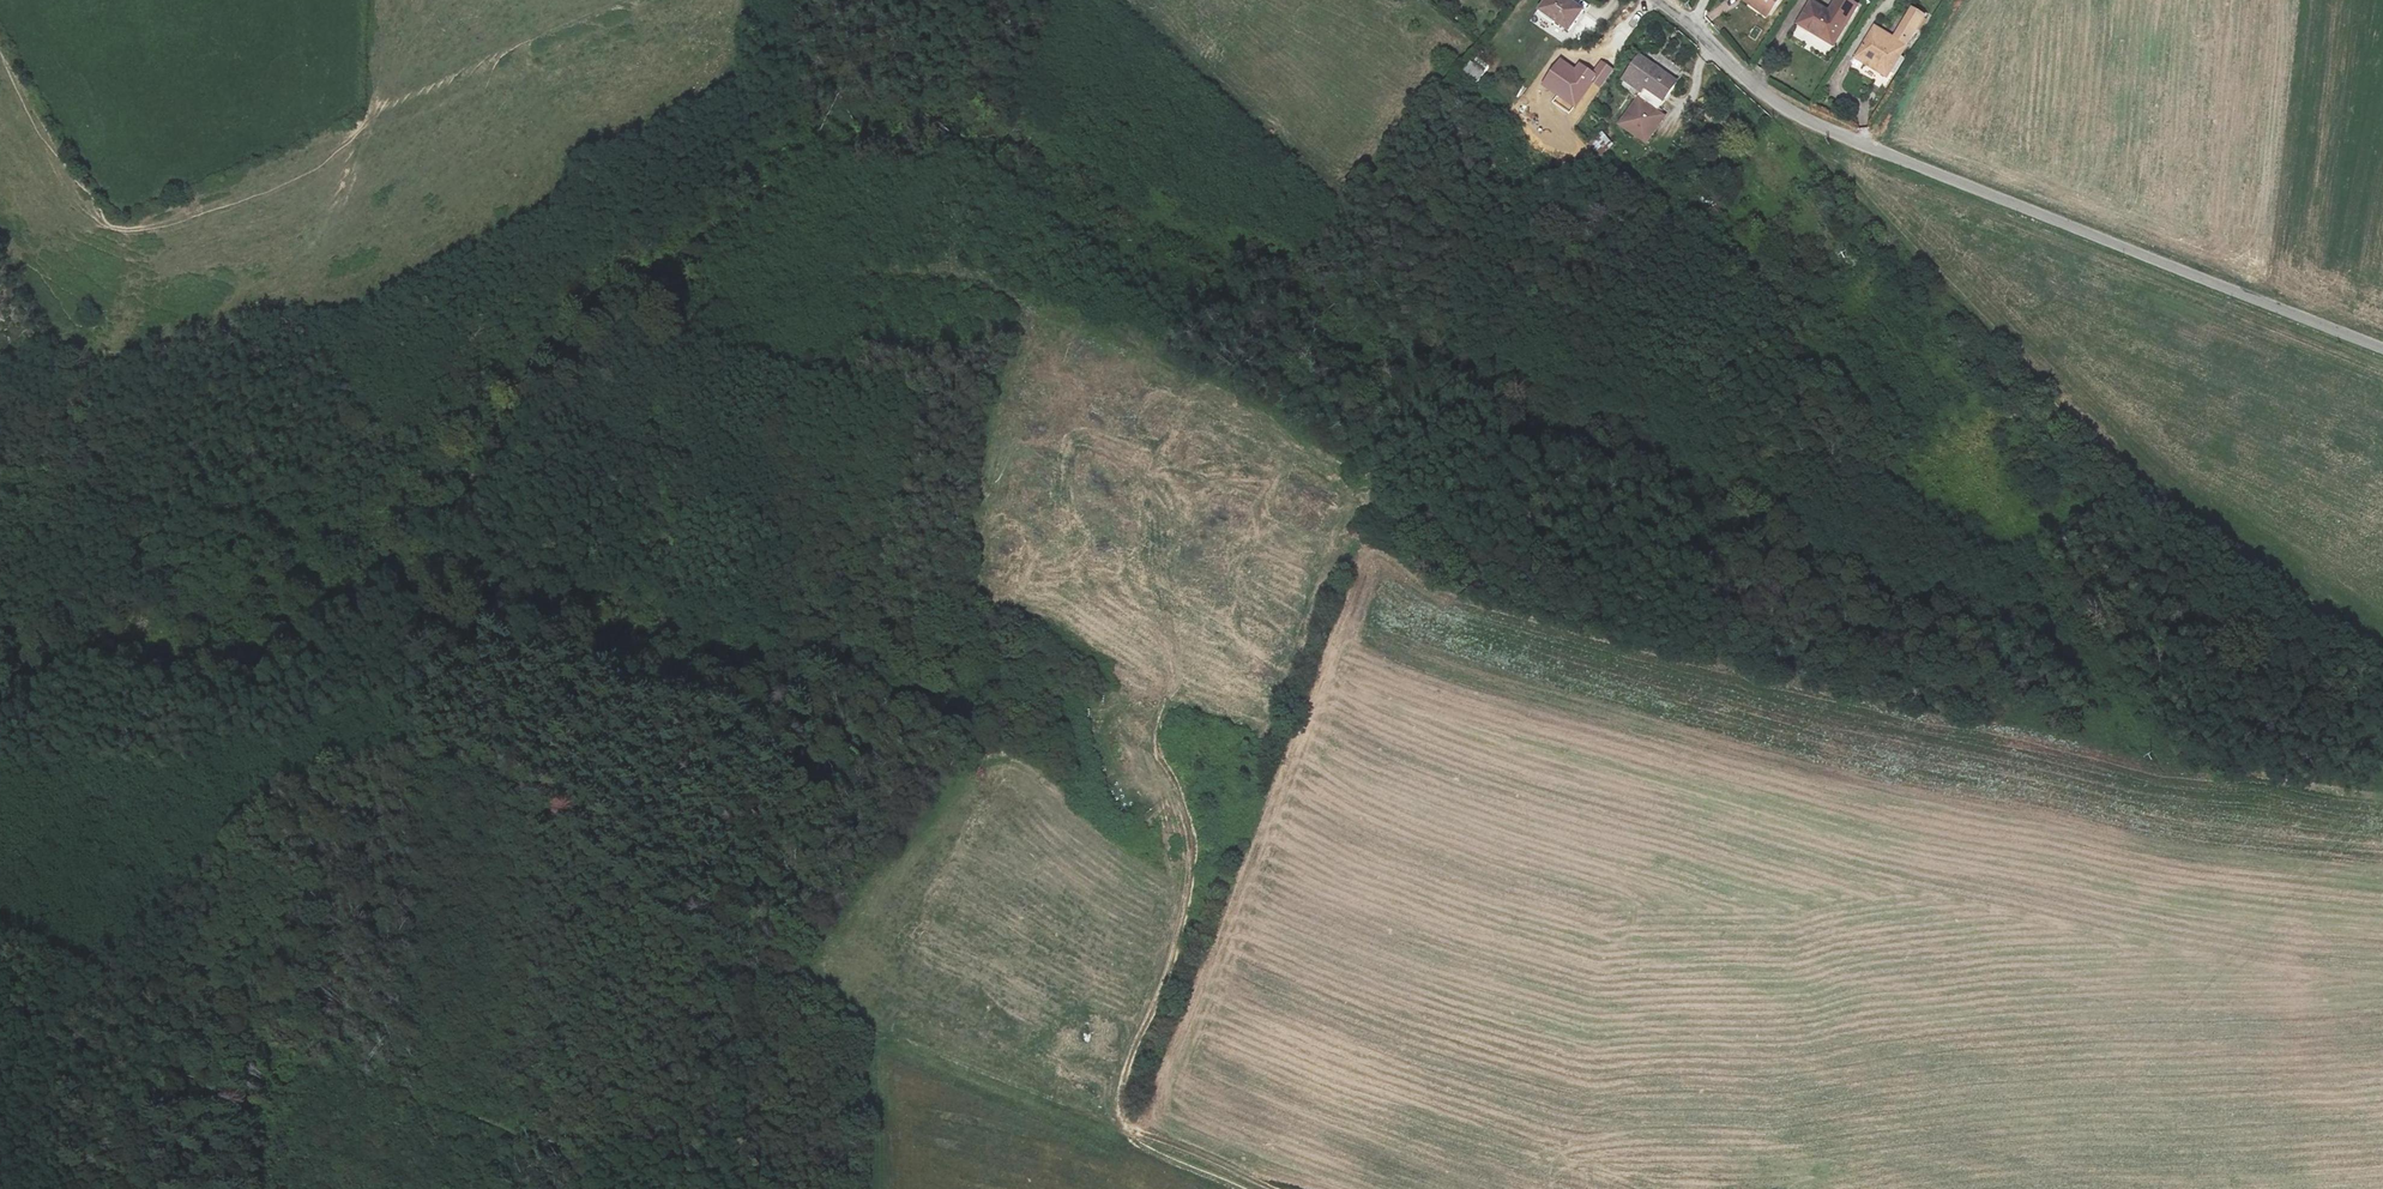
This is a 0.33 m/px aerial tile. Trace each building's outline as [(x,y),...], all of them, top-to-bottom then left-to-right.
[(1569,0),(1544,0),(1539,9),(1569,30),(1583,8),(1569,0)] [(1767,19),(1779,1),(1777,0),(1741,0),(1767,19)] [(1852,8),(1836,0),(1834,0),(1824,15),(1807,7),(1793,32),(1829,51),(1852,8)] [(1872,30),(1853,65),(1885,83),(1888,77),(1892,80),(1901,63),(1897,61),(1920,16),(1909,9),(1892,40),(1872,30)] [(1638,55),(1624,74),(1644,88),(1618,124),(1630,132),(1635,125),(1648,135),(1663,114),(1656,109),(1675,82),(1638,55)] [(1477,83),(1486,71),(1471,60),(1462,72),(1477,83)] [(1635,125),(1630,132),(1643,142),(1648,135),(1635,125)] [(1601,131),(1590,144),(1599,152),(1611,138),(1601,131)]
